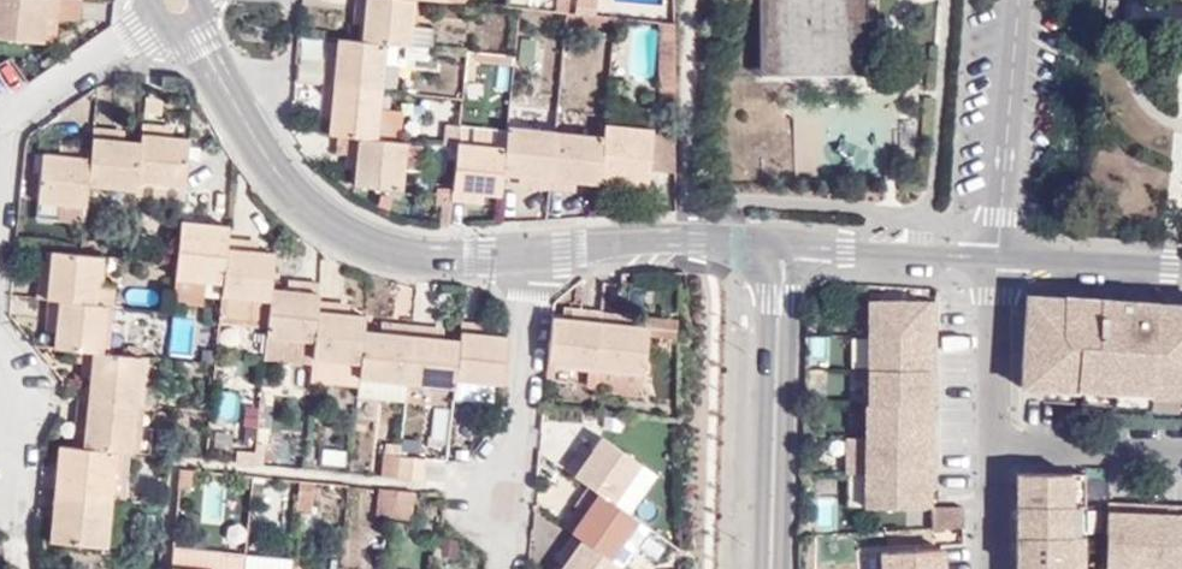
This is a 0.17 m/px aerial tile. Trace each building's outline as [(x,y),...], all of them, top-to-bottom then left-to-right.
[(43,41),(46,17),(34,17),(36,0),(0,0),(0,36),(43,41)] [(34,17),(46,17),(48,0),(36,0),(34,17)] [(46,17),(43,41),(55,42),(58,17),(78,18),(80,0),(48,0),(46,17)] [(354,15),(363,16),(362,23),(362,39),(386,42),(408,44),(413,0),(355,0),(354,15)] [(579,0),(569,0),(567,11),(578,12),(579,0)] [(672,21),(671,0),(653,0),(653,19),(657,20),(672,21)] [(867,83),(865,0),(761,0),(763,85),(867,83)] [(362,23),(363,16),(354,15),(353,22),(362,23)] [(658,84),(658,90),(673,90),(672,21),(657,20),(657,35),(658,84)] [(386,42),(362,39),(337,37),(335,54),(334,62),(323,61),(321,84),(381,90),(386,42)] [(335,54),(324,53),(323,61),(334,62),(335,54)] [(381,90),(321,84),(319,107),(330,109),(330,117),(327,134),(335,134),(377,139),(381,90)] [(319,107),(319,115),(330,117),(330,109),(319,107)] [(167,124),(141,121),(139,140),(135,179),(143,180),(184,184),(188,137),(172,135),(166,135),(167,124)] [(651,126),(605,121),(604,134),(599,180),(646,185),(651,126)] [(116,138),(117,127),(93,124),(91,145),(87,183),(134,188),(135,179),(139,140),(124,139),(116,138)] [(528,174),(527,187),(549,189),(555,129),(507,124),(505,145),(503,172),(520,174),(528,174)] [(124,139),(124,128),(117,127),(116,138),(124,139)] [(599,180),(604,134),(555,129),(549,189),(576,192),(577,179),(583,180),(599,181),(599,180)] [(354,184),(403,187),(407,141),(377,139),(335,134),(334,151),(344,152),(344,160),(355,160),(355,168),(354,184)] [(479,193),(485,194),(500,195),(503,172),(505,145),(457,141),(457,146),(452,200),(478,203),(479,193)] [(85,205),(87,183),(91,145),(66,143),(65,154),(59,153),(42,152),(38,200),(59,202),(85,205)] [(344,160),(344,168),(355,168),(355,160),(344,160)] [(142,195),(182,199),(184,184),(143,180),(142,195)] [(59,202),(58,218),(84,220),(85,205),(59,202)] [(203,222),(180,220),(179,231),(203,233),(203,222)] [(225,257),(226,246),(228,224),(203,222),(203,233),(179,231),(176,262),(175,277),(222,282),(225,257)] [(248,248),(226,246),(225,257),(247,258),(248,248)] [(269,299),(270,288),(273,250),(248,248),(247,258),(225,257),(222,282),(221,295),(269,299)] [(47,272),(37,271),(35,296),(47,297),(93,302),(98,255),(80,253),(50,250),(48,265),(47,272)] [(116,283),(103,282),(105,256),(98,255),(93,302),(106,303),(114,304),(116,283)] [(314,338),(317,299),(319,281),(294,279),(293,289),(287,289),(270,288),(269,299),(267,323),(266,334),(314,338)] [(267,323),(269,299),(221,295),(219,319),(267,323)] [(101,351),(106,303),(93,302),(47,297),(45,322),(55,323),(55,330),(53,347),(81,350),(91,351),(101,351)] [(361,362),(364,329),(365,315),(349,313),(343,312),(343,303),(317,299),(314,338),(312,357),(361,362)] [(577,318),(569,317),(553,315),(549,365),(597,369),(602,310),(578,307),(577,318)] [(578,307),(570,307),(569,317),(577,318),(578,307)] [(867,507),(922,508),(927,310),(870,309),(866,446),(849,445),(848,474),(868,475),(867,507)] [(1029,309),(1022,398),(1181,410),(1181,320),(1029,309)] [(627,323),(628,312),(602,310),(597,369),(644,373),(648,334),(649,325),(627,323)] [(654,335),(656,315),(628,312),(627,323),(649,325),(648,334),(654,335)] [(654,335),(677,337),(677,316),(656,315),(654,335)] [(389,320),(382,319),(381,331),(387,332),(389,320)] [(455,377),(504,382),(509,335),(494,334),(486,333),(487,321),(461,319),(459,339),(455,377)] [(359,378),(407,382),(413,322),(389,320),(387,332),(381,331),(364,329),(361,362),(359,378)] [(494,334),(494,322),(487,321),(486,333),(494,334)] [(45,322),(44,329),(55,330),(55,323),(45,322)] [(437,337),(438,325),(413,322),(407,382),(454,387),(455,377),(459,339),(444,337),(437,337)] [(266,334),(264,356),(312,361),(312,357),(314,338),(266,334)] [(81,350),(79,372),(90,373),(91,351),(81,350)] [(90,373),(79,372),(76,397),(135,403),(139,355),(101,351),(91,351),(90,373)] [(143,404),(148,356),(139,355),(135,403),(143,404)] [(359,378),(361,362),(312,357),(312,361),(311,378),(359,382),(359,378)] [(642,395),(644,373),(597,369),(595,390),(642,395)] [(135,403),(76,397),(74,421),(84,422),(82,446),(115,449),(131,451),(135,403)] [(253,443),(255,425),(257,425),(258,417),(260,402),(254,402),(253,416),(249,416),(248,424),(245,424),(244,442),(253,443)] [(265,418),(266,402),(260,402),(258,417),(265,418)] [(139,452),(143,404),(135,403),(131,451),(139,452)] [(84,422),(74,421),(72,445),(82,446),(84,422)] [(589,453),(582,448),(567,468),(599,491),(614,501),(640,462),(602,434),(592,448),(589,453)] [(592,448),(586,443),(582,448),(589,453),(592,448)] [(68,445),(56,444),(54,468),(67,468),(68,445)] [(68,445),(67,468),(54,468),(52,492),(112,497),(115,449),(82,446),(72,445),(68,445)] [(397,476),(423,478),(425,456),(400,454),(397,476)] [(1073,473),(1018,473),(1019,547),(1025,547),(1025,568),(1079,568),(1079,567),(1074,567),(1073,473)] [(310,498),(311,489),(299,487),(298,497),(310,498)] [(413,508),(414,491),(396,489),(396,497),(395,507),(413,508)] [(586,510),(579,504),(565,525),(574,532),(611,558),(638,518),(614,501),(599,491),(590,504),(586,510)] [(124,547),(129,499),(112,497),(52,492),(50,517),(61,518),(59,541),(124,547)] [(394,515),(395,507),(396,497),(377,495),(376,513),(394,515)] [(590,504),(583,498),(579,504),(586,510),(590,504)] [(59,541),(61,518),(50,517),(48,540),(59,541)] [(619,554),(628,561),(651,527),(638,518),(611,558),(615,561),(619,554)] [(1109,521),(1108,565),(1181,567),(1181,523),(1109,521)] [(564,562),(558,568),(618,568),(621,565),(615,561),(611,558),(574,532),(561,550),(568,556),(564,562)] [(944,565),(944,551),(943,542),(883,546),(884,568),(945,568),(944,565)] [(561,550),(557,556),(564,562),(568,556),(561,550)] [(621,565),(624,567),(628,561),(619,554),(615,561),(621,565)] [(220,562),(173,557),(172,567),(190,568),(219,568),(220,562)]
